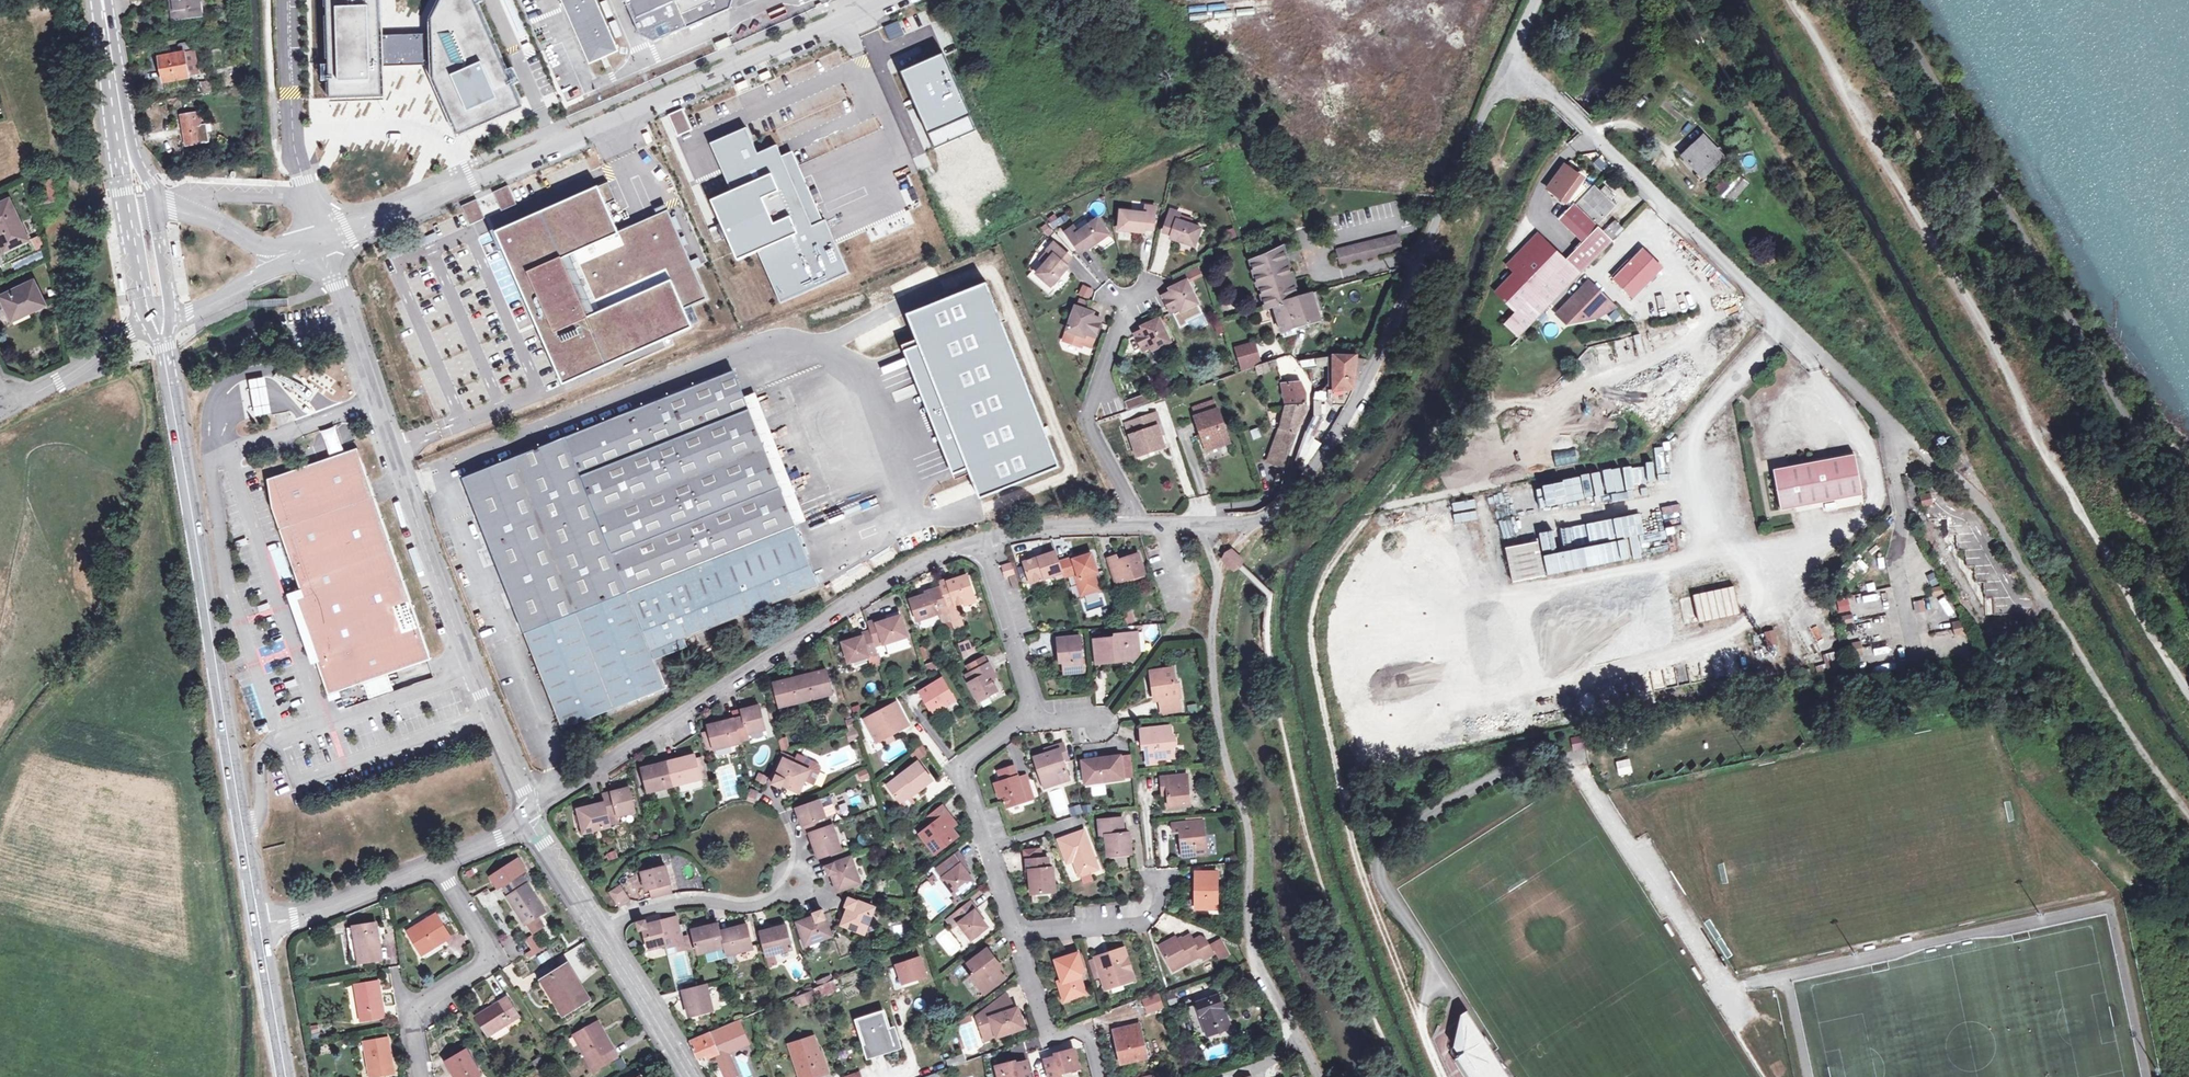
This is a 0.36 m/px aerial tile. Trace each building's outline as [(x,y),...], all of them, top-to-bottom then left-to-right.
[(176,1),(170,2),(173,20),(202,16),(200,0),(175,0),(176,1)] [(419,38),(384,39),(383,0),(332,0),(335,104),(390,102),(389,68),(420,66),(419,38)] [(481,0),(431,0),(424,15),(419,38),(420,66),(419,84),(453,144),(532,111),(481,0)] [(590,65),(619,51),(597,0),(562,0),(590,65)] [(639,34),(653,41),(729,8),(732,0),(624,0),(639,34)] [(729,38),(726,39),(715,44),(718,51),(732,45),(729,38)] [(170,46),(171,55),(184,53),(195,51),(193,42),(170,46)] [(199,74),(195,51),(184,53),(189,76),(199,74)] [(831,63),(841,62),(840,52),(829,54),(831,63)] [(188,76),(189,76),(184,53),(171,55),(160,57),(165,81),(188,76)] [(541,88),(550,85),(546,74),(537,77),(541,88)] [(189,86),(188,76),(165,81),(166,90),(189,86)] [(209,82),(195,84),(197,93),(210,92),(209,82)] [(1193,102),(1204,97),(1197,82),(1185,88),(1193,102)] [(87,93),(85,93),(83,94),(82,95),(81,97),(81,99),(81,101),(82,102),(84,104),(86,104),(88,104),(90,103),(91,101),(91,99),(91,97),(90,95),(89,94),(87,93)] [(668,115),(678,137),(693,130),(683,109),(668,115)] [(199,113),(183,116),(187,145),(210,142),(207,124),(205,124),(203,116),(200,117),(199,113)] [(748,128),(714,144),(736,193),(715,202),(742,262),(761,254),(783,304),(849,274),(794,153),(783,158),(778,146),(760,154),(748,128)] [(644,143),(652,143),(652,133),(644,133),(644,143)] [(1703,137),(1681,157),(1699,176),(1711,164),(1713,166),(1723,157),(1703,137)] [(891,234),(915,222),(895,185),(896,178),(909,171),(901,154),(902,145),(889,143),(888,142),(864,139),(856,143),(862,153),(862,150),(878,181),(868,186),(868,190),(856,196),(851,186),(837,193),(828,192),(827,201),(818,205),(825,217),(826,218),(836,238),(845,239),(875,223),(887,225),(891,234)] [(838,148),(840,171),(853,170),(850,147),(838,148)] [(184,152),(184,160),(199,160),(199,152),(184,152)] [(1601,170),(1607,162),(1598,155),(1592,163),(1601,170)] [(1548,189),(1568,206),(1571,203),(1574,206),(1577,204),(1592,188),(1593,187),(1566,166),(1548,189)] [(1738,183),(1731,190),(1733,192),(1724,201),(1728,205),(1746,183),(1733,170),(1729,174),(1738,183)] [(1725,184),(1731,190),(1738,183),(1729,174),(1713,191),(1716,193),(1725,184)] [(1429,189),(1434,192),(1438,185),(1432,182),(1429,189)] [(1716,193),(1722,199),(1731,190),(1725,184),(1716,193)] [(494,191),(501,210),(516,205),(509,186),(494,191)] [(602,188),(501,232),(568,387),(698,331),(688,307),(707,299),(670,213),(622,234),(602,188)] [(1607,203),(1598,194),(1592,188),(1577,204),(1598,225),(1613,209),(1607,203)] [(1602,189),(1598,194),(1607,203),(1611,198),(1602,189)] [(1731,190),(1722,199),(1724,201),(1733,192),(1731,190)] [(484,212),(497,205),(491,193),(477,200),(484,212)] [(4,250),(25,240),(6,199),(0,201),(0,242),(4,250)] [(478,199),(462,206),(470,225),(485,218),(478,199)] [(1597,227),(1574,206),(1571,203),(1568,206),(1564,210),(1566,211),(1563,214),(1557,221),(1573,235),(1580,242),(1581,242),(1582,243),(1597,227)] [(1141,228),(1144,228),(1154,229),(1157,207),(1146,205),(1145,213),(1121,210),(1119,229),(1140,232),(1141,228)] [(1053,229),(1070,219),(1066,210),(1048,220),(1053,229)] [(1177,236),(1176,240),(1196,247),(1203,230),(1179,222),(1182,214),(1172,211),(1165,231),(1173,234),(1177,236)] [(1090,242),(1092,246),(1110,234),(1099,218),(1079,232),(1075,226),(1066,232),(1079,250),(1086,245),(1090,242)] [(1604,230),(1611,238),(1622,229),(1615,221),(1604,230)] [(1041,231),(1051,236),(1055,229),(1045,224),(1041,231)] [(1571,255),(1565,261),(1580,276),(1587,269),(1613,242),(1597,227),(1582,243),(1571,255)] [(1402,251),(1398,235),(1337,250),(1340,266),(1402,251)] [(38,236),(30,239),(34,249),(43,246),(38,236)] [(1538,236),(1520,254),(1562,294),(1580,276),(1565,261),(1538,236)] [(25,240),(4,250),(0,252),(0,266),(31,251),(25,240)] [(1062,268),(1064,265),(1071,258),(1054,244),(1048,251),(1053,256),(1036,274),(1051,287),(1065,271),(1062,268)] [(1320,320),(1312,294),(1300,298),(1284,247),(1250,258),(1258,288),(1260,287),(1267,310),(1275,308),(1284,338),(1297,334),(1296,330),(1321,323),(1320,320)] [(451,283),(478,275),(469,248),(443,256),(451,283)] [(1615,279),(1635,298),(1663,268),(1643,249),(1615,279)] [(1046,251),(1030,266),(1037,272),(1052,257),(1046,251)] [(1520,337),(1533,323),(1562,294),(1520,254),(1509,266),(1516,273),(1498,291),(1497,292),(1517,312),(1506,324),(1520,337)] [(1200,266),(1184,271),(1188,281),(1203,276),(1200,266)] [(1558,314),(1567,324),(1599,317),(1612,303),(1590,281),(1581,290),(1583,293),(1579,297),(1574,297),(1558,314)] [(31,282),(0,297),(10,317),(25,310),(26,312),(42,304),(31,282)] [(1170,289),(1171,293),(1168,295),(1164,296),(1171,313),(1180,309),(1182,312),(1199,304),(1188,282),(1177,286),(1174,287),(1170,289)] [(1083,285),(1079,296),(1090,300),(1094,289),(1083,285)] [(990,286),(913,317),(925,347),(911,353),(960,476),(974,471),(985,499),(1063,468),(990,286)] [(54,289),(48,291),(49,299),(56,297),(54,289)] [(1324,318),(1317,292),(1312,294),(1320,320),(1324,318)] [(1616,306),(1612,303),(1599,317),(1616,306)] [(1088,316),(1088,312),(1074,308),(1066,332),(1084,339),(1086,335),(1095,338),(1100,320),(1092,317),(1088,316)] [(1160,319),(1149,324),(1146,326),(1147,329),(1144,331),(1138,334),(1135,335),(1143,352),(1152,348),(1154,351),(1171,343),(1160,319)] [(1084,339),(1066,332),(1063,342),(1081,348),(1082,345),(1091,348),(1095,338),(1086,335),(1084,339)] [(1635,352),(1642,351),(1639,333),(1632,335),(1635,352)] [(1272,352),(1265,354),(1268,363),(1275,361),(1272,352)] [(1268,363),(1265,354),(1258,357),(1261,366),(1267,363),(1268,363)] [(1354,389),(1356,366),(1356,360),(1357,355),(1333,354),(1299,359),(1303,369),(1329,366),(1329,360),(1335,361),(1335,390),(1328,390),(1328,399),(1332,405),(1345,406),(1353,390),(1354,389)] [(1269,368),(1267,363),(1261,366),(1257,367),(1258,375),(1270,371),(1269,368)] [(821,589),(736,371),(569,439),(656,659),(821,589)] [(265,377),(250,380),(256,417),(271,414),(265,377)] [(1280,428),(1297,433),(1306,413),(1306,394),(1301,382),(1282,383),(1286,408),(1280,428)] [(1145,396),(1126,401),(1128,409),(1147,404),(1145,396)] [(1195,417),(1218,409),(1214,399),(1191,407),(1195,417)] [(312,408),(308,404),(302,410),(306,414),(312,408)] [(1229,442),(1218,409),(1195,417),(1206,450),(1229,442)] [(1158,430),(1162,429),(1157,413),(1127,423),(1137,454),(1164,445),(1161,436),(1158,430)] [(1713,424),(1715,431),(1732,427),(1730,420),(1713,424)] [(1280,428),(1274,445),(1277,447),(1271,464),(1285,468),(1286,459),(1297,433),(1280,428)] [(1707,443),(1715,441),(1713,431),(1705,433),(1707,443)] [(632,593),(569,439),(464,478),(563,729),(667,688),(656,659),(646,635),(641,618),(633,597),(632,593)] [(1277,447),(1274,445),(1267,462),(1271,464),(1277,447)] [(358,448),(268,480),(273,511),(304,595),(296,598),(329,696),(365,683),(387,675),(432,659),(358,448)] [(1773,470),(1781,510),(1862,496),(1854,455),(1773,470)] [(801,493),(812,488),(801,465),(789,470),(801,493)] [(1653,494),(1652,486),(1632,487),(1633,496),(1653,494)] [(1932,504),(1929,493),(1919,495),(1922,506),(1932,504)] [(792,501),(798,524),(805,522),(799,499),(792,501)] [(1536,539),(1503,545),(1508,579),(1640,558),(1636,534),(1662,530),(1659,508),(1534,528),(1536,539)] [(1503,538),(1513,535),(1509,518),(1498,521),(1503,538)] [(1751,519),(1730,523),(1732,532),(1752,528),(1751,519)] [(832,520),(821,526),(824,534),(836,528),(832,520)] [(1677,549),(1674,533),(1665,535),(1669,551),(1677,549)] [(269,546),(272,552),(282,549),(280,542),(269,546)] [(1038,558),(1037,556),(1023,560),(1030,581),(1062,572),(1058,560),(1055,550),(1044,553),(1045,556),(1038,558)] [(1235,550),(1224,562),(1237,575),(1249,563),(1235,550)] [(1116,554),(1107,557),(1114,582),(1144,573),(1138,552),(1117,558),(1116,554)] [(1076,571),(1083,593),(1098,589),(1091,567),(1095,565),(1091,553),(1073,558),(1072,556),(1058,560),(1062,572),(1063,576),(1073,572),(1076,571)] [(1685,562),(1686,569),(1711,567),(1710,560),(1685,562)] [(1000,566),(1003,575),(1013,572),(1010,563),(1000,566)] [(1972,567),(1974,581),(1992,578),(1990,564),(1972,567)] [(1080,594),(1083,593),(1076,571),(1073,572),(1080,594)] [(1011,586),(1017,584),(1013,573),(1007,575),(1011,586)] [(940,586),(950,618),(953,625),(962,622),(960,615),(961,614),(957,603),(974,597),(967,574),(949,580),(948,578),(938,581),(940,586)] [(1924,574),(1910,577),(1913,593),(1927,591),(1924,574)] [(1690,590),(1697,589),(1696,580),(1719,578),(1718,575),(1689,577),(1690,590)] [(1690,593),(1696,622),(1737,613),(1731,584),(1690,593)] [(1939,584),(1929,587),(1932,595),(1942,592),(1939,584)] [(950,618),(940,586),(933,588),(933,591),(926,594),(911,598),(917,619),(939,612),(942,621),(950,618)] [(1865,595),(1842,599),(1844,606),(1866,602),(1865,595)] [(1943,615),(1950,613),(1946,596),(1939,598),(1943,615)] [(1927,609),(1924,598),(1912,601),(1914,612),(1927,609)] [(258,607),(260,613),(270,609),(268,603),(258,607)] [(1133,610),(1121,612),(1123,624),(1135,622),(1133,610)] [(1842,624),(1853,621),(1851,613),(1840,616),(1842,624)] [(878,624),(876,620),(867,622),(870,631),(875,646),(883,643),(884,645),(908,638),(901,617),(886,621),(878,624)] [(1952,636),(1963,634),(1960,619),(1949,621),(1952,636)] [(1764,633),(1767,645),(1775,642),(1772,630),(1764,633)] [(863,638),(855,640),(844,643),(850,663),(878,654),(875,646),(870,631),(861,634),(863,638)] [(1115,639),(1094,640),(1096,664),(1119,662),(1118,658),(1128,657),(1133,662),(1140,654),(1137,633),(1115,635),(1115,639)] [(1933,645),(1950,642),(1949,634),(1932,637),(1933,645)] [(1080,637),(1050,639),(1052,654),(1055,654),(1057,674),(1083,672),(1080,637)] [(1849,658),(1863,655),(1859,640),(1846,643),(1849,658)] [(1863,651),(1867,667),(1883,664),(1880,647),(1863,651)] [(1824,670),(1837,667),(1834,651),(1821,654),(1824,670)] [(987,671),(992,668),(988,662),(985,663),(982,657),(967,665),(971,671),(974,679),(970,681),(968,682),(978,701),(998,691),(991,679),(987,671)] [(1175,667),(1162,669),(1163,674),(1152,676),(1156,703),(1160,702),(1162,713),(1181,710),(1179,698),(1181,697),(1179,681),(1177,681),(1175,667)] [(996,676),(992,668),(987,671),(991,679),(996,676)] [(780,708),(806,701),(832,694),(826,670),(800,677),(774,683),(780,708)] [(971,671),(966,674),(970,681),(974,679),(971,671)] [(365,683),(371,698),(392,691),(387,675),(365,683)] [(943,677),(919,691),(930,709),(940,703),(948,705),(956,700),(943,677)] [(881,739),(892,734),(893,733),(892,731),(908,723),(897,703),(865,719),(877,741),(881,739)] [(741,743),(739,736),(765,730),(759,706),(733,711),(735,719),(709,725),(710,730),(714,748),(715,750),(741,743)] [(1140,729),(1141,740),(1146,740),(1147,748),(1145,748),(1146,764),(1157,763),(1156,758),(1172,756),(1172,746),(1175,746),(1174,736),(1170,736),(1170,726),(1140,729)] [(708,749),(714,748),(710,730),(704,731),(708,749)] [(894,739),(892,734),(881,739),(883,744),(894,739)] [(1569,737),(1572,750),(1585,747),(1582,735),(1569,737)] [(782,751),(791,749),(787,737),(778,740),(782,751)] [(1063,744),(1049,748),(1050,753),(1046,754),(1034,758),(1043,788),(1059,783),(1057,778),(1067,775),(1063,761),(1068,759),(1063,744)] [(917,761),(929,754),(923,745),(911,753),(917,761)] [(768,780),(773,782),(784,759),(793,763),(795,757),(781,751),(768,780)] [(701,779),(700,778),(695,757),(695,755),(643,768),(648,792),(701,779)] [(784,759),(773,782),(772,783),(781,788),(783,785),(800,793),(805,781),(813,784),(819,771),(820,766),(817,763),(797,755),(794,763),(793,763),(784,759)] [(703,756),(695,757),(700,778),(708,776),(703,756)] [(1082,761),(1084,779),(1096,778),(1097,783),(1123,780),(1122,778),(1120,758),(1120,757),(1082,761)] [(1130,757),(1120,758),(1122,778),(1132,777),(1130,757)] [(934,780),(919,761),(890,783),(890,788),(899,801),(903,802),(917,791),(918,793),(934,780)] [(1020,782),(1018,776),(1014,765),(1003,768),(1006,779),(1001,781),(995,783),(999,796),(1004,795),(1007,806),(1033,798),(1027,780),(1020,782)] [(858,773),(861,782),(870,778),(866,769),(858,773)] [(765,785),(769,777),(759,773),(755,781),(765,785)] [(1025,774),(1018,776),(1020,782),(1027,780),(1025,774)] [(1159,777),(1160,787),(1166,787),(1167,795),(1168,808),(1189,806),(1187,775),(1159,777)] [(603,794),(605,802),(595,805),(578,809),(584,833),(612,826),(610,819),(636,812),(630,787),(603,794)] [(758,792),(750,789),(748,799),(756,802),(758,792)] [(1049,791),(1053,812),(1066,810),(1062,789),(1049,791)] [(827,818),(830,817),(838,814),(831,796),(820,800),(827,818)] [(800,817),(803,826),(806,825),(827,818),(820,800),(796,809),(800,817)] [(1081,805),(1069,807),(1070,816),(1083,814),(1081,805)] [(958,837),(952,828),(948,824),(953,820),(943,807),(927,819),(932,826),(920,834),(936,854),(958,837)] [(827,856),(842,850),(830,817),(827,818),(806,825),(803,826),(806,834),(809,833),(818,858),(827,856)] [(1121,818),(1098,821),(1099,836),(1105,836),(1107,856),(1131,854),(1129,833),(1123,833),(1121,818)] [(957,824),(953,820),(948,824),(952,828),(957,824)] [(1203,820),(1173,823),(1174,833),(1181,832),(1183,855),(1206,853),(1203,820)] [(1071,835),(1058,840),(1066,862),(1073,860),(1079,876),(1099,869),(1085,833),(1072,837),(1071,835)] [(842,850),(827,856),(829,861),(849,853),(848,848),(842,850)] [(325,855),(329,868),(345,862),(340,849),(325,855)] [(1023,850),(1024,859),(1025,859),(1040,858),(1039,849),(1023,850)] [(962,866),(964,864),(966,862),(959,853),(938,870),(944,878),(943,879),(956,896),(974,882),(967,872),(962,866)] [(838,892),(841,891),(861,883),(852,857),(825,866),(829,875),(831,874),(838,892)] [(1040,858),(1025,859),(1026,870),(1028,870),(1030,893),(1055,891),(1053,866),(1048,866),(1048,858),(1040,858)] [(498,888),(502,885),(509,895),(507,897),(524,923),(525,922),(531,931),(542,925),(536,915),(543,911),(526,884),(529,882),(523,872),(525,871),(518,859),(491,876),(498,888)] [(652,897),(672,892),(670,883),(666,867),(642,873),(646,890),(650,889),(652,897)] [(1216,873),(1196,873),(1196,908),(1217,908),(1216,873)] [(610,892),(620,906),(625,902),(629,899),(620,886),(610,892)] [(875,907),(849,898),(846,906),(849,907),(842,925),(865,934),(875,907)] [(970,904),(957,913),(963,921),(958,925),(970,942),(988,928),(970,904)] [(443,910),(437,914),(442,923),(449,919),(443,910)] [(832,936),(826,918),(824,915),(823,910),(813,913),(814,917),(800,921),(797,922),(805,946),(832,936)] [(451,937),(442,923),(437,914),(408,932),(422,955),(451,937)] [(671,918),(678,945),(680,952),(686,951),(677,916),(671,918)] [(667,948),(678,945),(671,918),(647,925),(645,920),(637,923),(640,931),(643,930),(649,950),(666,945),(667,948)] [(383,959),(377,924),(354,928),(360,962),(383,959)] [(708,952),(724,947),(727,956),(735,954),(753,949),(747,925),(720,932),(718,924),(693,930),(699,954),(708,952)] [(760,932),(766,956),(792,949),(786,925),(760,932)] [(531,951),(526,954),(528,959),(543,953),(535,935),(526,939),(531,951)] [(1174,937),(1158,947),(1173,971),(1200,955),(1203,959),(1213,953),(1209,946),(1205,939),(1200,937),(1193,941),(1189,935),(1177,941),(1174,937)] [(1212,945),(1209,946),(1213,953),(1216,951),(1223,964),(1231,959),(1222,945),(1215,949),(1212,945)] [(727,956),(724,947),(708,952),(710,960),(727,956)] [(1105,989),(1126,982),(1123,974),(1132,971),(1124,948),(1110,953),(1110,956),(1107,957),(1106,954),(1094,958),(1105,989)] [(994,964),(998,961),(988,949),(969,963),(976,972),(971,976),(985,994),(1005,978),(999,970),(994,964)] [(1084,971),(1078,953),(1056,960),(1062,981),(1058,982),(1064,1001),(1085,995),(1080,979),(1084,971)] [(738,963),(735,954),(727,956),(729,965),(738,963)] [(905,988),(931,979),(923,957),(897,966),(905,988)] [(1003,967),(998,961),(994,964),(999,970),(1003,967)] [(1203,973),(1213,969),(1210,961),(1200,965),(1203,973)] [(568,966),(543,981),(554,999),(557,997),(566,1012),(588,999),(568,966)] [(1123,974),(1126,982),(1135,979),(1132,971),(1123,974)] [(817,980),(820,986),(831,981),(828,976),(817,980)] [(837,990),(833,980),(831,981),(820,986),(816,987),(814,988),(817,999),(827,995),(828,997),(834,994),(833,992),(837,990)] [(362,1020),(384,1017),(378,982),(356,986),(362,1020)] [(713,1011),(707,985),(683,991),(690,1016),(713,1011)] [(814,1001),(810,992),(800,996),(803,1005),(814,1001)] [(1004,1008),(1012,1003),(1006,994),(978,1016),(983,1032),(990,1030),(991,1033),(997,1036),(1006,1033),(1007,1034),(1014,1032),(1015,1030),(1024,1026),(1018,1009),(1017,1009),(1006,1013),(1004,1008)] [(1159,994),(1142,1000),(1147,1014),(1165,1008),(1159,994)] [(1197,1034),(1206,1031),(1207,1037),(1230,1029),(1218,994),(1195,1002),(1197,1006),(1188,1009),(1197,1034)] [(507,998),(478,1016),(490,1035),(519,1017),(507,998)] [(1017,1009),(1012,1003),(1004,1008),(1006,1013),(1017,1009)] [(955,1024),(963,1049),(965,1048),(958,1026),(973,1021),(970,1013),(955,1024)] [(858,1021),(867,1052),(893,1044),(889,1031),(883,1014),(870,1018),(868,1014),(862,1016),(863,1020),(858,1021)] [(1469,1014),(1467,1018),(1465,1021),(1463,1024),(1461,1031),(1460,1036),(1460,1038),(1461,1042),(1462,1045),(1467,1054),(1456,1061),(1466,1076),(1509,1076),(1469,1014)] [(739,1019),(710,1032),(719,1053),(717,1054),(718,1056),(728,1052),(727,1050),(748,1041),(739,1019)] [(575,1036),(594,1070),(616,1057),(598,1023),(575,1036)] [(1138,1025),(1114,1031),(1122,1063),(1146,1058),(1138,1025)] [(312,1040),(320,1039),(318,1027),(310,1028),(312,1040)] [(894,1029),(889,1031),(893,1044),(867,1052),(869,1057),(899,1048),(894,1029)] [(986,1040),(997,1036),(991,1033),(990,1030),(983,1032),(986,1040)] [(710,1032),(690,1040),(697,1057),(706,1054),(707,1057),(717,1054),(719,1053),(710,1032)] [(795,1059),(799,1058),(805,1076),(816,1076),(829,1073),(822,1051),(818,1052),(814,1037),(791,1045),(795,1059)] [(365,1043),(371,1076),(394,1072),(388,1039),(365,1043)] [(456,1076),(476,1076),(480,1075),(467,1051),(470,1050),(465,1042),(445,1055),(449,1062),(447,1063),(456,1076)] [(1043,1076),(1048,1076),(1078,1073),(1074,1046),(1039,1051),(1043,1076)] [(728,1052),(718,1056),(723,1069),(733,1065),(728,1052)] [(948,1068),(965,1062),(963,1055),(946,1061),(948,1068)] [(799,1058),(795,1059),(801,1076),(805,1076),(799,1058)] [(995,1067),(997,1076),(1033,1076),(1028,1059),(995,1067)] [(723,1069),(727,1076),(732,1076),(737,1075),(733,1065),(723,1069)]
